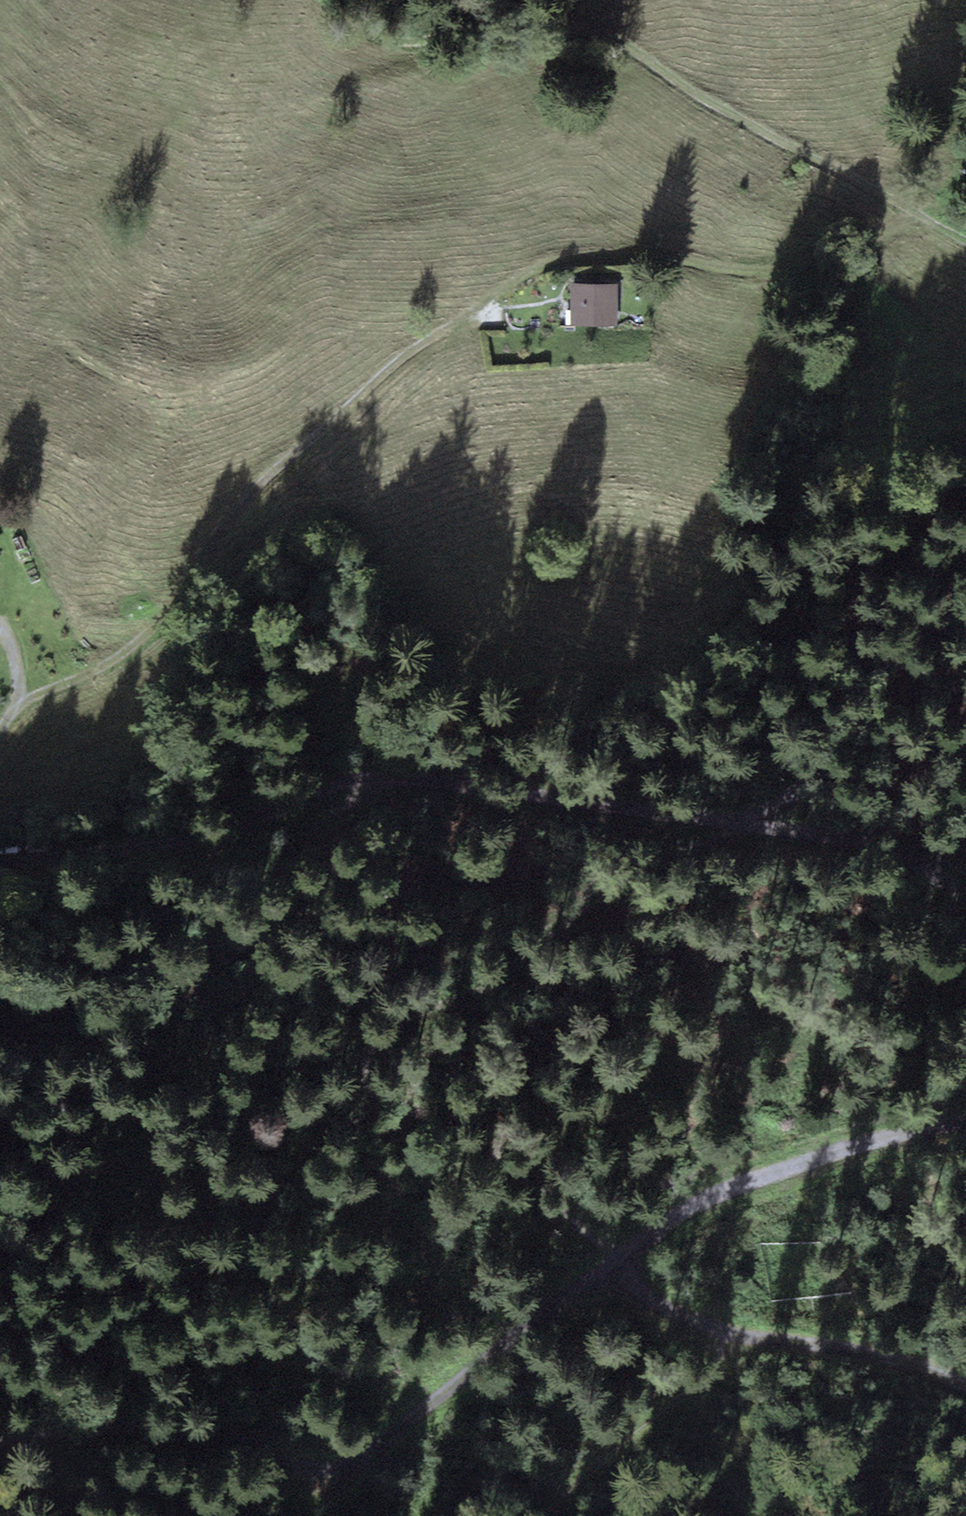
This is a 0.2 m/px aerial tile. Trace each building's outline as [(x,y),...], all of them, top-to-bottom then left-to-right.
[(617,283),(570,283),(571,326),(618,326),(617,283)]
